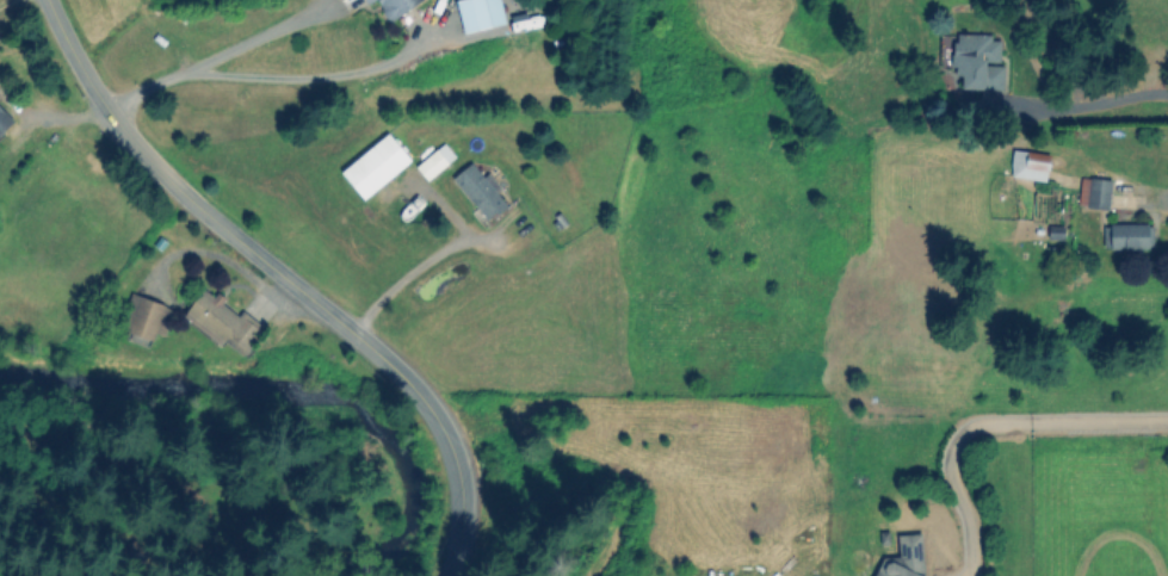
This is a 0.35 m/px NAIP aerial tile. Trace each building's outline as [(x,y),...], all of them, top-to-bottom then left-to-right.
[(388,21),(420,0),(375,0),(388,21)] [(462,32),(504,22),(499,0),(455,0),(462,32)] [(1002,90),(1003,63),(998,63),(999,35),(950,35),(950,49),(952,49),(951,74),(960,75),(960,89),(1002,90)] [(12,120),(0,107),(0,131),(12,120)] [(362,199),(410,160),(387,132),(339,172),(362,199)] [(454,157),(444,143),(414,165),(425,179),(454,157)] [(1048,153),(1011,150),(1009,177),(1045,180),(1048,153)] [(485,220),(505,205),(495,192),(500,188),(487,172),(482,176),(470,162),(451,177),(485,220)] [(1109,178),(1078,177),(1077,206),(1108,208),(1109,178)] [(1102,224),(1102,247),(1149,248),(1149,225),(1102,224)] [(182,314),(238,356),(262,325),(241,309),(238,313),(213,294),(212,295),(202,287),(182,314)] [(130,293),(115,335),(148,347),(155,327),(157,327),(165,305),(130,293)] [(921,533),(896,533),(897,560),(890,560),(881,556),(872,575),(922,575),(921,533)]
